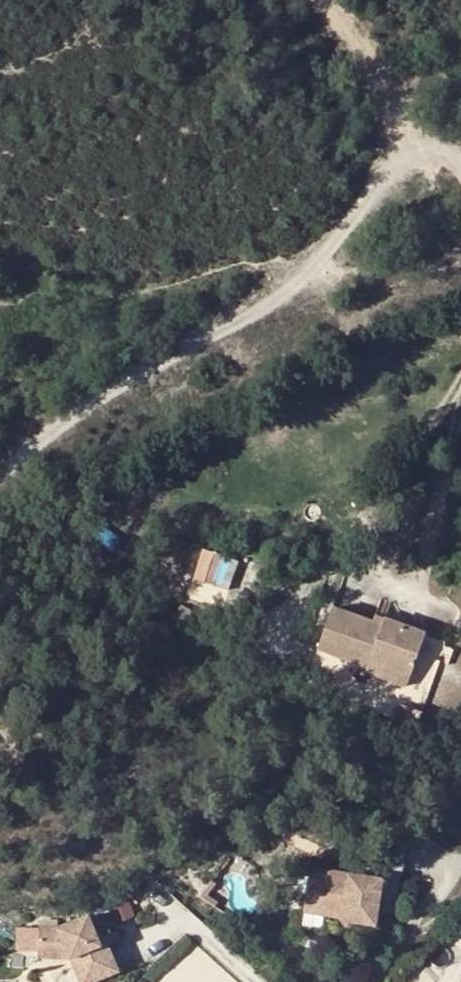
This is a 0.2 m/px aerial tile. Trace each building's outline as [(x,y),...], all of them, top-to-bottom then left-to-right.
[(121,539),(100,524),(92,535),(113,550),(121,539)] [(229,590),(238,562),(204,551),(196,579),(229,590)] [(182,603),(173,617),(181,623),(184,619),(188,622),(195,611),(182,603)] [(332,609),(318,649),(368,667),(371,661),(411,674),(425,634),(404,627),(385,619),(382,627),(373,623),(332,609)] [(382,627),(385,619),(375,616),(373,623),(382,627)] [(404,627),(425,634),(427,627),(406,621),(404,627)] [(366,675),(406,688),(408,683),(411,674),(371,661),(368,667),(366,675)] [(335,923),(344,924),(356,878),(305,870),(300,906),(335,911),(334,920),(335,923)] [(376,880),(356,878),(344,924),(370,927),(376,880)] [(335,911),(300,906),(298,915),(334,920),(335,911)] [(34,954),(63,957),(66,963),(70,970),(76,969),(82,981),(98,981),(115,975),(103,946),(96,948),(82,919),(51,933),(35,932),(34,954)] [(34,962),(66,963),(63,957),(34,954),(34,962)] [(70,970),(74,981),(82,981),(76,969),(70,970)]
